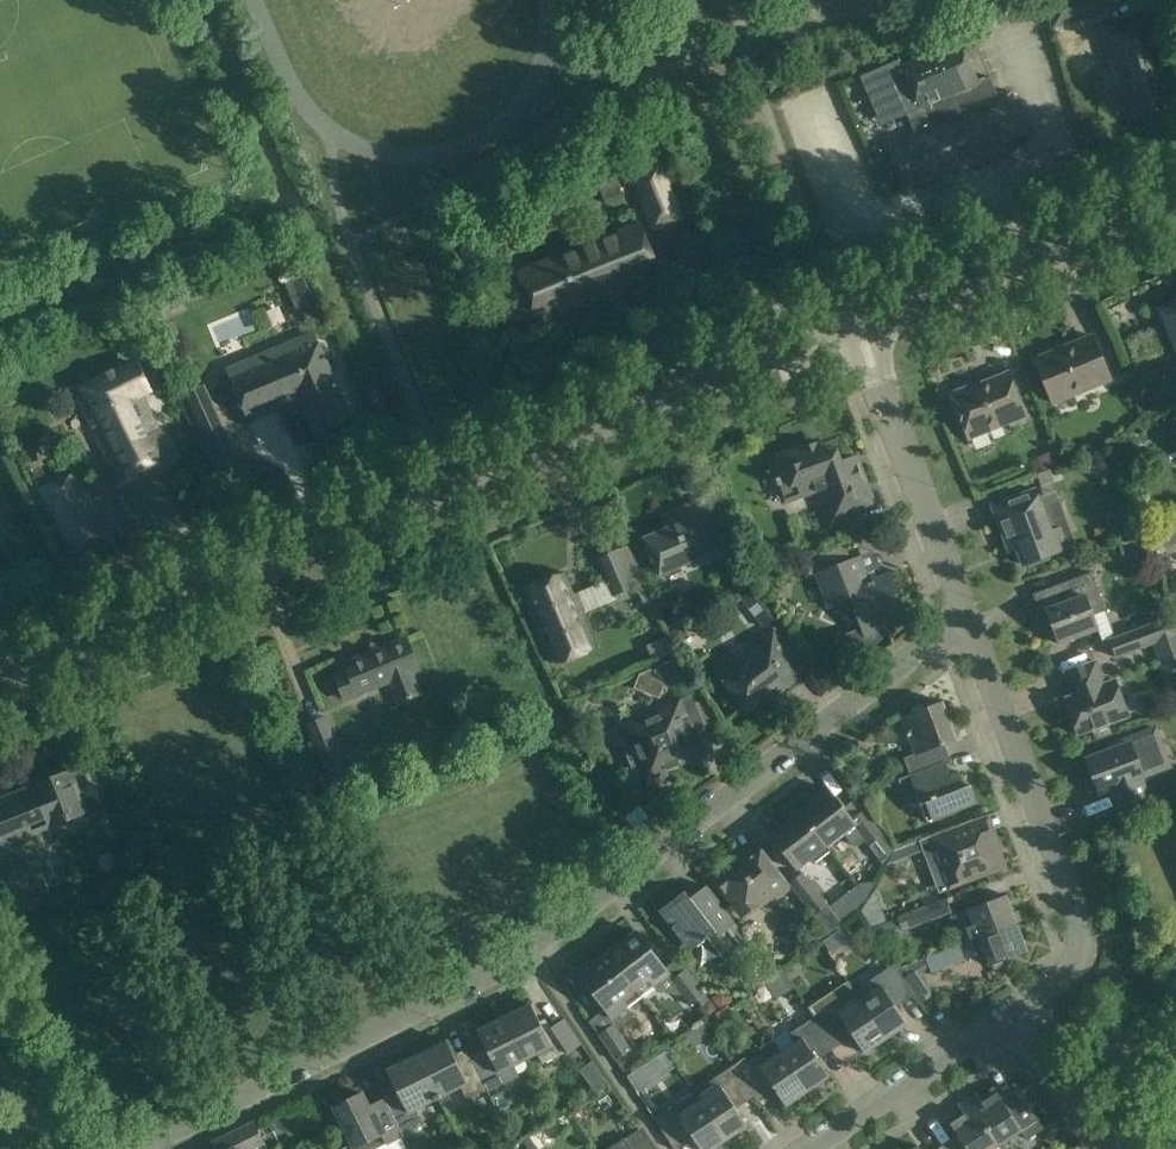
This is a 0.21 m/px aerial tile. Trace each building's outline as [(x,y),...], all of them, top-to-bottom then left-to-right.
[(1053,1),(1056,10),(1079,4),(1083,18),(1104,12),(1101,0),(1055,0),(1053,1)] [(1108,25),(1120,69),(1125,68),(1136,110),(1170,101),(1166,89),(1170,88),(1162,62),(1164,61),(1151,13),(1108,25)] [(912,133),(888,143),(910,193),(1009,150),(1006,144),(1028,134),(1009,91),(998,95),(990,77),(979,82),(961,39),(898,65),(917,109),(904,115),(912,133)] [(685,220),(663,164),(629,176),(652,233),(685,220)] [(601,190),(606,204),(623,197),(618,183),(601,190)] [(957,191),(931,200),(940,224),(966,215),(957,191)] [(659,272),(639,224),(517,273),(537,322),(659,272)] [(297,308),(318,301),(308,271),(287,278),(297,308)] [(1158,309),(1175,351),(1175,301),(1158,309)] [(116,304),(106,308),(112,318),(121,313),(116,304)] [(317,334),(316,332),(227,369),(247,418),(300,396),(315,433),(350,418),(316,335),(317,334)] [(1110,380),(1092,336),(1070,345),(1071,347),(1056,353),(1055,351),(1035,359),(1053,404),(1110,380)] [(153,390),(138,359),(74,389),(118,482),(174,455),(173,453),(171,454),(143,395),(153,390)] [(1025,412),(1008,372),(992,378),(992,380),(971,388),(971,386),(951,394),(969,438),(1004,424),(1003,422),(1025,412)] [(223,426),(204,382),(178,394),(197,438),(223,426)] [(820,443),(809,447),(773,461),(784,491),(792,495),(815,486),(828,521),(870,505),(852,458),(840,463),(836,451),(824,455),(820,443)] [(1056,450),(1036,458),(1041,472),(1062,463),(1056,450)] [(107,536),(74,473),(40,489),(74,554),(107,536)] [(1014,497),(992,505),(998,521),(1004,539),(1012,536),(1015,543),(1023,565),(1045,556),(1071,547),(1063,527),(1053,501),(1041,506),(1035,489),(1014,497)] [(724,547),(703,498),(678,509),(683,521),(643,538),(659,575),(724,547)] [(862,535),(856,519),(844,523),(837,536),(840,543),(862,535)] [(643,543),(632,547),(636,558),(648,554),(643,543)] [(617,549),(597,558),(606,581),(613,596),(633,587),(617,549)] [(742,553),(727,559),(740,590),(755,584),(742,553)] [(864,585),(854,558),(821,570),(834,606),(851,600),(861,627),(842,634),(852,662),(882,640),(878,631),(887,627),(885,620),(905,613),(891,575),(864,585)] [(563,572),(524,589),(534,611),(557,665),(596,648),(581,612),(614,599),(613,596),(606,581),(573,594),(563,572)] [(1105,611),(1091,573),(1033,594),(1040,613),(1048,610),(1051,618),(1049,619),(1059,644),(1098,629),(1093,615),(1105,611)] [(749,607),(762,597),(753,586),(741,596),(749,607)] [(757,617),(766,628),(778,618),(770,607),(757,617)] [(1120,663),(1153,650),(1166,685),(1175,682),(1175,617),(1175,615),(1148,624),(1111,638),(1120,663)] [(805,673),(773,631),(746,652),(754,662),(743,670),(735,660),(719,672),(745,707),(784,677),(790,685),(805,673)] [(358,695),(389,682),(399,704),(421,694),(412,673),(419,670),(415,660),(406,638),(345,664),(348,672),(334,678),(344,701),(358,695)] [(1105,683),(1096,661),(1064,673),(1071,689),(1075,687),(1077,694),(1064,699),(1078,734),(1128,716),(1115,680),(1105,683)] [(623,742),(635,770),(645,766),(649,776),(697,756),(686,731),(691,728),(693,732),(705,727),(694,701),(628,729),(632,738),(623,742)] [(930,768),(945,762),(950,760),(944,744),(956,740),(942,702),(902,717),(916,753),(903,758),(909,775),(930,768)] [(1161,769),(1146,732),(1105,748),(1106,752),(1087,759),(1096,783),(1104,780),(1107,790),(1112,788),(1120,807),(1148,797),(1141,777),(1161,769)] [(329,779),(348,772),(335,740),(317,748),(329,779)] [(945,762),(930,768),(909,775),(888,783),(890,788),(901,784),(903,792),(915,791),(927,822),(976,803),(969,785),(964,787),(959,775),(951,778),(945,762)] [(71,770),(0,799),(0,847),(88,812),(71,770)] [(802,809),(799,811),(799,812),(829,851),(829,850),(826,846),(843,833),(853,846),(858,846),(865,841),(880,861),(894,850),(871,821),(863,810),(852,819),(843,808),(829,789),(815,799),(812,795),(799,805),(802,809)] [(813,863),(829,851),(799,812),(770,834),(797,869),(810,859),(813,863)] [(1000,849),(988,816),(996,813),(996,812),(924,838),(928,849),(931,847),(945,884),(999,864),(994,851),(1000,849)] [(755,842),(743,850),(730,860),(735,867),(719,879),(737,903),(740,900),(749,901),(752,905),(771,890),(776,897),(790,886),(788,883),(750,833),(749,834),(755,842)] [(887,864),(898,860),(894,852),(887,864)] [(3,922),(53,902),(35,858),(28,861),(27,858),(0,869),(0,914),(3,922)] [(788,883),(790,886),(827,934),(842,923),(803,872),(788,883)] [(706,886),(690,898),(684,891),(659,911),(690,951),(708,938),(726,961),(750,943),(706,886)] [(856,886),(837,900),(847,914),(866,899),(856,886)] [(925,896),(922,902),(924,907),(943,900),(941,896),(934,892),(925,896)] [(1016,924),(1006,895),(967,909),(973,923),(955,930),(960,945),(1016,924)] [(950,913),(945,900),(919,910),(924,923),(950,913)] [(897,921),(876,929),(881,942),(902,935),(897,921)] [(1027,952),(1016,924),(960,945),(966,959),(984,952),(989,966),(1027,952)] [(607,952),(637,991),(650,981),(654,986),(669,975),(635,931),(607,952)] [(593,962),(590,959),(576,968),(579,972),(577,974),(606,1012),(591,1024),(598,1035),(614,1024),(617,1028),(631,1017),(625,1008),(626,1007),(623,1002),(637,991),(622,972),(607,952),(593,962)] [(892,1001),(910,988),(904,980),(897,969),(896,969),(893,965),(866,983),(872,991),(860,1000),(886,1039),(907,1024),(892,1001)] [(705,994),(686,970),(671,982),(689,1006),(705,994)] [(794,987),(782,970),(764,981),(775,999),(794,987)] [(904,980),(910,988),(911,988),(920,1003),(932,995),(919,975),(918,974),(917,971),(904,980)] [(807,1007),(814,1018),(830,1041),(849,1029),(864,1053),(886,1039),(860,1000),(847,981),(807,1007)] [(719,993),(712,998),(720,1010),(733,1001),(728,994),(719,993)] [(704,1005),(703,1014),(708,1019),(718,1011),(710,1000),(704,1005)] [(503,1018),(525,1061),(537,1055),(542,1065),(564,1054),(565,1055),(582,1044),(564,1018),(551,1028),(552,1030),(545,1033),(531,1004),(503,1018)] [(714,1016),(705,1022),(713,1034),(722,1028),(714,1016)] [(490,1057),(474,1065),(486,1090),(488,1093),(518,1077),(513,1067),(525,1061),(503,1018),(477,1031),(490,1057)] [(781,1052),(807,1091),(828,1077),(813,1053),(830,1041),(814,1018),(788,1035),(785,1031),(772,1040),(781,1052)] [(617,1028),(614,1024),(598,1035),(616,1061),(631,1050),(617,1028)] [(466,1100),(486,1090),(474,1065),(466,1049),(465,1049),(468,1055),(457,1061),(446,1040),(415,1056),(437,1099),(459,1088),(466,1100)] [(745,1057),(733,1066),(749,1090),(752,1094),(770,1082),(785,1106),(807,1091),(781,1052),(772,1040),(759,1048),(762,1052),(748,1062),(745,1057)] [(385,1098),(384,1098),(401,1133),(403,1136),(401,1132),(421,1122),(415,1110),(437,1099),(415,1056),(387,1070),(397,1091),(386,1096),(382,1090),(381,1091),(385,1098)] [(699,1101),(725,1140),(747,1126),(731,1102),(749,1090),(733,1066),(705,1084),(711,1093),(699,1101)] [(1030,1087),(1021,1093),(1030,1106),(1041,1098),(1030,1087)] [(967,1099),(998,1146),(1024,1128),(1030,1136),(1043,1127),(1030,1106),(1021,1093),(1016,1097),(1010,1089),(999,1096),(996,1093),(982,1102),(976,1093),(967,1099)] [(384,1098),(369,1106),(363,1093),(333,1108),(354,1148),(377,1148),(403,1136),(401,1133),(384,1098)] [(674,1105),(667,1110),(660,1099),(647,1107),(654,1119),(670,1143),(688,1131),(701,1148),(712,1148),(725,1140),(699,1101),(693,1093),(680,1101),(674,1105)] [(941,1147),(943,1148),(992,1148),(998,1146),(967,1099),(958,1105),(964,1114),(950,1123),(960,1138),(955,1142),(953,1139),(941,1147)] [(253,1121),(212,1141),(216,1148),(250,1148),(264,1142),(253,1121)] [(639,1130),(624,1140),(623,1138),(607,1148),(652,1148),(639,1130)]
